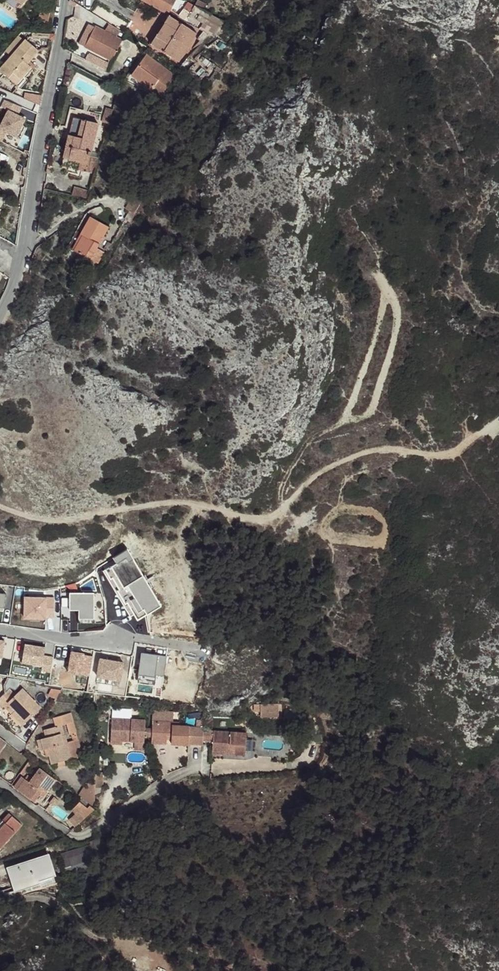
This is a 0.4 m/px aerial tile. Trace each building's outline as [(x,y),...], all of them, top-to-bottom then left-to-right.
[(174,0),(141,0),(165,13),(169,12),(176,1),(174,0)] [(194,6),(188,2),(184,9),(190,13),(194,6)] [(210,14),(194,6),(190,13),(185,20),(200,30),(210,14)] [(190,13),(184,9),(179,17),(185,20),(190,13)] [(196,33),(168,15),(163,22),(165,23),(156,37),(154,36),(149,43),(179,62),(196,33)] [(122,40),(95,27),(85,47),(111,60),(122,40)] [(28,38),(22,33),(13,42),(5,51),(11,56),(26,40),(28,38)] [(55,35),(51,35),(47,34),(32,33),(32,37),(50,38),(48,48),(52,49),(55,35)] [(207,34),(204,38),(208,43),(214,37),(214,36),(208,33),(207,34)] [(11,56),(0,69),(0,71),(16,85),(19,82),(31,67),(28,64),(39,51),(26,40),(11,56)] [(131,75),(160,97),(175,76),(146,55),(131,75)] [(95,65),(106,71),(110,64),(98,58),(95,65)] [(2,95),(2,97),(0,97),(0,111),(22,114),(25,93),(13,91),(12,97),(2,95)] [(113,109),(106,107),(104,117),(110,119),(113,109)] [(91,151),(98,123),(74,117),(62,166),(86,172),(91,151)] [(94,173),(100,153),(91,151),(86,172),(94,173)] [(89,191),(75,188),(73,195),(87,199),(89,191)] [(129,211),(135,214),(140,203),(131,198),(125,208),(129,211)] [(124,219),(130,222),(135,214),(129,211),(128,212),(124,219)] [(97,248),(108,227),(91,216),(81,234),(83,236),(74,251),(97,264),(104,252),(97,248)] [(74,251),(83,236),(81,234),(72,250),(74,251)] [(130,547),(110,556),(114,563),(107,567),(132,620),(160,607),(130,547)] [(78,618),(96,618),(96,591),(68,592),(68,609),(78,608),(78,618)] [(55,619),(55,596),(23,595),(23,618),(55,619)] [(45,654),(46,646),(23,642),(19,663),(51,669),(54,656),(45,654)] [(89,676),(94,654),(70,649),(65,671),(89,676)] [(136,671),(163,676),(167,656),(140,651),(136,671)] [(121,680),(124,661),(98,656),(94,676),(121,680)] [(23,688),(15,695),(9,689),(0,698),(0,706),(2,708),(4,706),(8,703),(15,711),(12,714),(22,726),(41,708),(23,688)] [(56,699),(61,690),(51,689),(48,695),(56,699)] [(15,711),(8,703),(4,706),(12,714),(15,711)] [(262,717),(281,717),(280,703),(262,703),(262,717)] [(133,717),(134,708),(113,707),(112,742),(135,743),(135,750),(146,750),(146,717),(133,717)] [(62,736),(61,733),(64,732),(62,725),(66,724),(69,734),(76,732),(71,713),(54,718),(56,726),(50,728),(45,730),(48,737),(44,738),(47,749),(49,756),(52,764),(56,763),(65,761),(72,759),(68,743),(64,744),(62,736)] [(22,726),(12,714),(10,716),(21,727),(22,726)] [(56,726),(54,718),(48,720),(50,728),(56,726)] [(203,741),(204,728),(189,728),(189,727),(179,726),(180,723),(153,721),(151,740),(167,741),(167,740),(167,736),(172,735),(172,740),(171,744),(188,745),(188,744),(203,745),(203,741)] [(245,756),(246,733),(204,731),(203,741),(213,741),(212,751),(229,752),(229,755),(245,756)] [(47,749),(44,738),(37,740),(40,751),(44,750),(47,749)] [(47,792),(56,780),(40,768),(29,782),(25,779),(17,790),(34,802),(40,795),(43,789),(47,792)] [(17,790),(25,779),(21,776),(13,787),(15,788),(17,790)] [(95,809),(95,784),(86,783),(78,796),(95,809)] [(59,801),(54,797),(49,803),(52,806),(55,802),(57,803),(59,801)] [(75,827),(95,809),(89,806),(87,808),(80,802),(72,810),(76,813),(69,820),(75,827)] [(22,825),(9,813),(2,822),(0,820),(0,849),(22,825)] [(108,858),(113,845),(100,840),(90,843),(90,844),(61,854),(67,878),(82,873),(87,872),(88,875),(101,871),(98,863),(108,858)] [(13,879),(10,870),(48,858),(54,876),(54,877),(57,876),(49,853),(7,867),(14,892),(17,891),(13,879)] [(54,876),(48,858),(10,870),(13,879),(18,877),(22,890),(30,887),(42,883),(41,879),(54,876)] [(54,877),(54,876),(41,879),(42,883),(30,887),(31,890),(56,882),(54,877)] [(22,890),(18,877),(13,879),(17,891),(22,890)]
